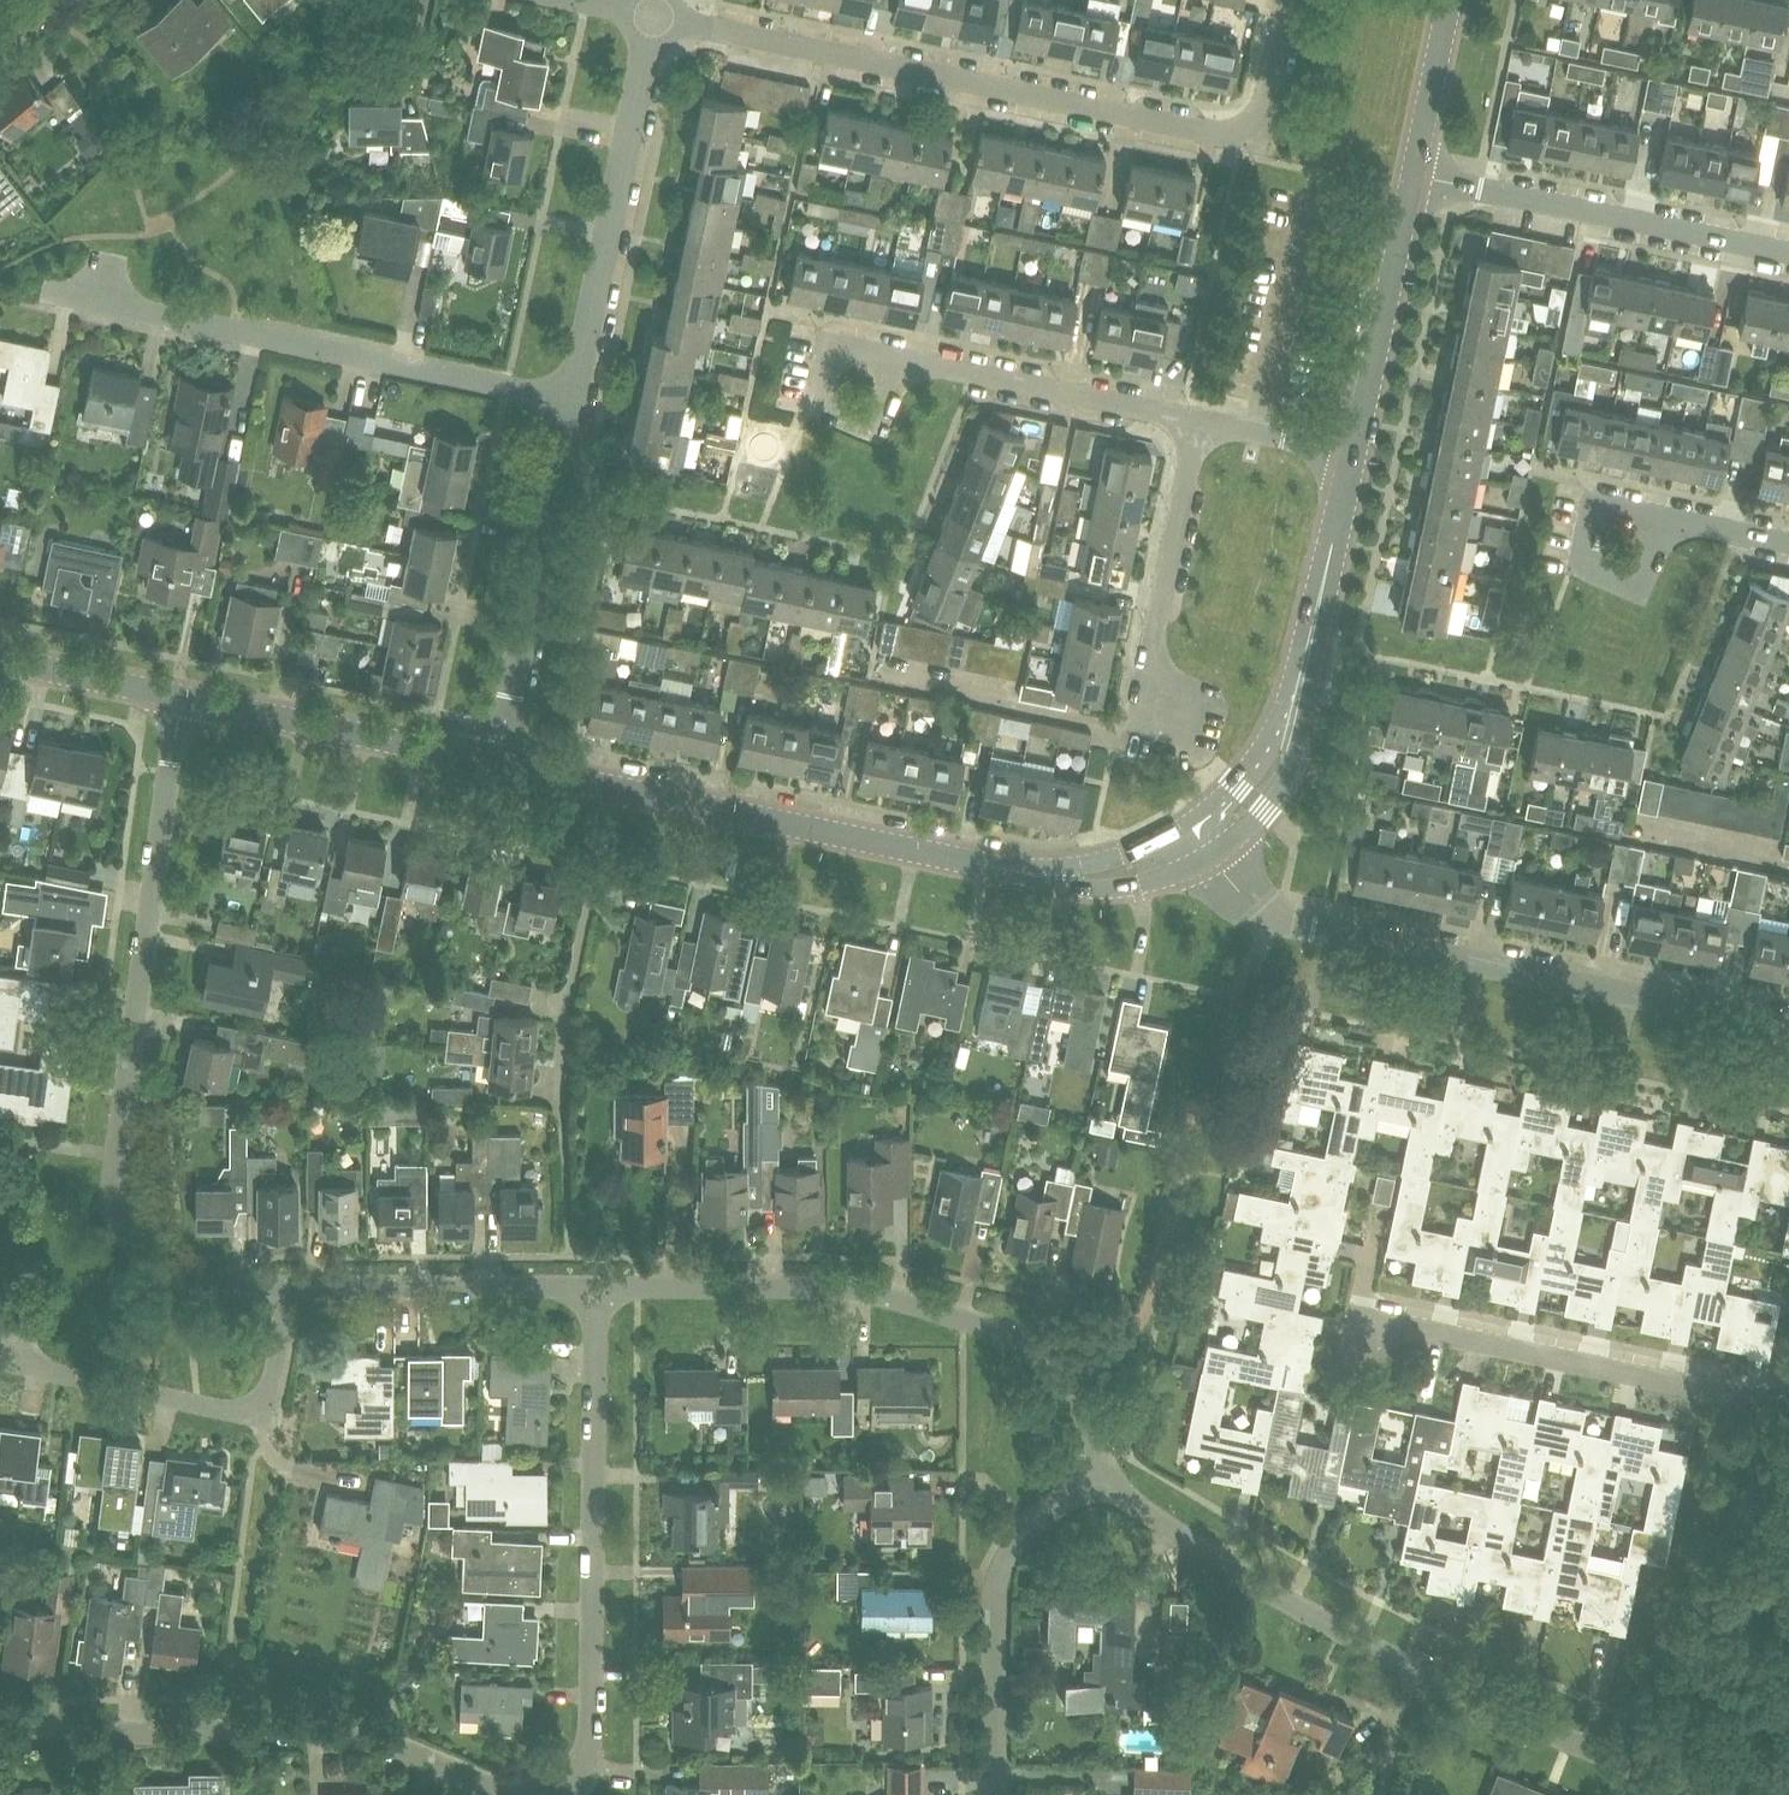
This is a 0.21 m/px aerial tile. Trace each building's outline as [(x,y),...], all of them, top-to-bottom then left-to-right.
[(232,25),(212,0),(202,0),(195,6),(195,5),(181,16),(170,3),(141,27),(176,70),(232,25)] [(285,0),(249,0),(263,18),(285,0)] [(836,3),(867,10),(869,0),(836,0),(836,3)] [(930,0),(897,0),(894,15),(926,22),(930,0)] [(962,0),(930,0),(926,22),(956,28),(962,0)] [(956,28),(988,35),(995,0),(962,0),(956,28)] [(1056,3),(1040,0),(1023,0),(1015,40),(1046,47),(1056,3)] [(1077,53),(1109,60),(1111,48),(1124,51),(1131,19),(1118,16),(1121,2),(1111,0),(1088,0),(1086,10),(1077,53)] [(1631,4),(1659,10),(1657,18),(1674,22),(1679,0),(1632,0),(1631,4)] [(1724,0),(1692,0),(1687,23),(1718,30),(1724,0)] [(1755,0),(1724,0),(1718,30),(1748,36),(1755,0)] [(1748,36),(1779,42),(1783,23),(1784,15),(1787,1),(1782,0),(1755,0),(1748,36)] [(1077,53),(1086,10),(1056,3),(1046,47),(1077,53)] [(1167,72),(1176,28),(1144,22),(1135,66),(1167,72)] [(500,108),(504,90),(538,98),(546,58),(532,55),(536,38),(500,31),(501,26),(486,23),(480,53),(504,58),(500,78),(488,76),(485,77),(481,79),(480,83),(476,103),(500,108)] [(1198,79),(1207,35),(1176,28),(1167,72),(1198,79)] [(1229,85),(1238,41),(1207,35),(1198,79),(1229,85)] [(1581,39),(1562,35),(1559,50),(1578,54),(1581,39)] [(1619,62),(1622,48),(1604,44),(1601,58),(1619,62)] [(1622,48),(1619,62),(1637,66),(1641,52),(1622,48)] [(1585,78),(1588,63),(1569,60),(1567,74),(1585,78)] [(1710,66),(1692,62),(1689,77),(1707,81),(1710,66)] [(1588,63),(1585,78),(1603,81),(1605,67),(1588,63)] [(725,67),(719,96),(734,99),(740,70),(725,67)] [(1737,87),(1740,72),(1726,69),(1722,84),(1737,87)] [(740,70),(734,99),(747,102),(748,102),(754,73),(740,70)] [(26,71),(0,93),(0,122),(16,141),(17,140),(12,134),(51,102),(26,71)] [(1740,72),(1737,87),(1768,94),(1771,79),(1740,72)] [(754,73),(748,102),(762,105),(768,76),(754,73)] [(768,76),(762,105),(776,108),(782,78),(768,76)] [(1657,109),(1664,79),(1649,76),(1643,106),(1657,109)] [(1538,150),(1547,109),(1550,95),(1519,88),(1521,80),(1506,77),(1500,107),(1514,110),(1507,144),(1538,150)] [(81,104),(63,78),(48,90),(68,114),(81,104)] [(782,78),(776,108),(790,111),(797,81),(782,78)] [(1664,79),(1657,109),(1672,112),(1678,82),(1664,79)] [(797,81),(790,111),(805,114),(811,85),(797,81)] [(1708,88),(1705,103),(1724,107),(1727,92),(1708,88)] [(734,99),(719,96),(704,93),(697,124),(741,133),(747,102),(734,99)] [(1739,93),(1733,122),(1742,124),(1748,95),(1739,93)] [(449,99),(430,95),(428,109),(446,113),(449,99)] [(432,149),(423,115),(402,115),(402,100),(350,100),(350,136),(392,136),(391,149),(432,149)] [(500,108),(476,103),(475,102),(468,135),(491,140),(486,166),(522,174),(531,131),(505,126),(508,109),(500,108)] [(1779,134),(1785,105),(1771,102),(1765,131),(1779,134)] [(1779,134),(1788,136),(1788,106),(1785,105),(1779,134)] [(851,160),(860,114),(828,107),(819,153),(851,160)] [(1568,157),(1577,115),(1547,109),(1538,150),(1568,157)] [(881,166),(891,120),(860,114),(851,160),(881,166)] [(1598,163),(1607,122),(1577,115),(1568,157),(1598,163)] [(912,172),(921,127),(891,120),(881,166),(912,172)] [(1607,122),(1598,163),(1629,169),(1638,128),(1607,122)] [(734,163),(734,162),(741,133),(697,124),(691,155),(702,157),(702,156),(734,163)] [(921,127),(912,172),(943,179),(953,133),(921,127)] [(102,147),(90,129),(83,134),(77,138),(78,139),(88,156),(102,147)] [(1003,183),(1013,137),(981,130),(971,176),(1003,183)] [(771,131),(767,146),(782,149),(785,135),(785,134),(771,131)] [(785,135),(782,149),(797,153),(801,138),(785,134),(785,135)] [(1690,182),(1698,141),(1667,134),(1659,176),(1690,182)] [(1788,160),(1788,136),(1779,134),(1769,183),(1784,186),(1788,160)] [(1034,189),(1043,143),(1013,137),(1003,183),(1034,189)] [(1720,188),(1728,147),(1698,141),(1690,182),(1720,188)] [(1064,196),(1074,150),(1043,143),(1034,189),(1064,196)] [(1728,147),(1720,188),(1751,195),(1759,153),(1728,147)] [(1074,150),(1064,196),(1096,202),(1106,157),(1074,150)] [(734,162),(734,163),(702,156),(702,157),(696,186),(739,195),(746,165),(734,162)] [(818,161),(803,158),(797,188),(812,191),(818,161)] [(1781,201),(1788,203),(1788,160),(1781,201)] [(1154,215),(1164,169),(1132,162),(1122,208),(1154,215)] [(1,212),(24,194),(0,164),(0,214),(1,212)] [(1164,169),(1154,215),(1186,221),(1196,176),(1164,169)] [(872,173),(869,188),(883,191),(887,176),(872,173)] [(941,185),(934,216),(949,219),(955,189),(941,185)] [(733,225),(739,195),(696,186),(690,216),(733,225)] [(869,188),(865,202),(880,205),(883,191),(869,188)] [(955,189),(949,219),(964,222),(970,192),(955,189)] [(758,191),(755,207),(769,210),(772,195),(772,194),(758,191)] [(433,238),(435,239),(444,194),(404,194),(400,217),(364,209),(358,238),(380,243),(374,269),(409,277),(420,223),(436,226),(433,238)] [(434,242),(468,249),(466,260),(502,268),(511,225),(485,220),(488,204),(444,194),(435,239),(434,242)] [(772,195),(769,210),(785,213),(788,197),(772,194),(772,195)] [(1025,196),(1022,211),(1036,214),(1039,199),(1025,196)] [(841,204),(817,200),(815,212),(838,216),(841,204)] [(871,211),(848,206),(846,218),(869,223),(871,211)] [(1036,214),(1022,211),(1019,226),(1033,229),(1036,214)] [(1093,211),(1087,240),(1102,243),(1108,214),(1093,211)] [(902,217),(879,213),(876,225),(900,229),(902,217)] [(1108,214),(1102,243),(1116,246),(1122,217),(1108,214)] [(727,254),(733,225),(690,216),(684,245),(727,254)] [(934,216),(928,245),(943,248),(949,219),(934,216)] [(949,219),(943,248),(957,251),(964,222),(949,219)] [(1505,230),(1491,227),(1490,227),(1484,257),(1498,260),(1505,230)] [(1025,235),(1002,230),(999,242),(1022,247),(1025,235)] [(1512,263),(1519,233),(1505,230),(1498,260),(1512,263)] [(1183,232),(1177,259),(1192,263),(1198,235),(1183,232)] [(1527,266),(1533,236),(1519,233),(1512,263),(1527,266)] [(1541,269),(1547,239),(1533,236),(1527,266),(1540,269),(1541,269)] [(1055,241),(1032,237),(1029,249),(1053,253),(1055,241)] [(1555,272),(1561,242),(1547,239),(1541,269),(1555,272)] [(1576,245),(1575,245),(1561,242),(1555,272),(1569,275),(1576,245)] [(721,284),(727,254),(684,245),(677,275),(721,284)] [(821,300),(831,254),(799,247),(790,293),(821,300)] [(1085,248),(1078,278),(1094,281),(1100,251),(1085,248)] [(746,251),(742,266),(757,269),(760,254),(746,251)] [(1100,251),(1094,281),(1108,284),(1115,254),(1100,251)] [(760,254),(757,269),(772,272),(775,257),(760,254)] [(852,306),(862,261),(831,254),(821,300),(852,306)] [(1540,269),(1527,266),(1512,263),(1498,260),(1484,257),(1478,256),(1476,264),(1472,263),(1467,285),(1514,295),(1517,279),(1538,283),(1540,269)] [(883,313),(892,267),(862,261),(852,306),(883,313)] [(892,267),(883,313),(914,319),(924,274),(892,267)] [(1616,314),(1625,273),(1594,267),(1591,280),(1577,277),(1562,348),(1578,351),(1587,308),(1616,314)] [(1180,269),(1176,288),(1187,290),(1203,294),(1207,274),(1191,271),(1180,269)] [(974,322),(983,278),(952,272),(943,315),(974,322)] [(1646,320),(1654,279),(1625,273),(1616,314),(1646,320)] [(715,314),(721,284),(677,275),(671,305),(715,314)] [(1005,328),(1014,285),(983,278),(974,322),(1005,328)] [(1675,327),(1684,285),(1654,279),(1646,320),(1675,327)] [(1365,282),(1356,281),(1352,300),(1361,301),(1365,282)] [(425,284),(418,317),(432,320),(439,287),(425,284)] [(1549,302),(1563,305),(1567,287),(1552,284),(1549,302)] [(1035,335),(1045,291),(1014,285),(1005,328),(1035,335)] [(1510,312),(1514,295),(1467,285),(1463,307),(1467,308),(1465,316),(1508,325),(1525,329),(1528,316),(1510,312)] [(1684,285),(1675,327),(1705,333),(1714,292),(1684,285)] [(1766,354),(1769,336),(1778,295),(1748,289),(1739,330),(1755,333),(1751,350),(1766,354)] [(1045,291),(1035,335),(1067,341),(1076,298),(1045,291)] [(1778,295),(1769,336),(1788,340),(1788,297),(1778,295)] [(1134,310),(1125,354),(1157,360),(1159,352),(1173,355),(1180,319),(1166,317),(1168,305),(1137,298),(1134,310)] [(1559,323),(1563,305),(1549,302),(1545,320),(1559,323)] [(1125,354),(1134,310),(1103,303),(1094,347),(1125,354)] [(708,345),(715,314),(671,305),(665,334),(665,335),(697,342),(708,345)] [(733,310),(730,325),(744,328),(748,313),(747,313),(733,310)] [(748,313),(744,328),(760,331),(763,317),(747,313),(748,313)] [(1501,355),(1508,325),(1465,316),(1463,324),(1459,324),(1455,346),(1501,355)] [(665,335),(665,334),(654,332),(647,362),(691,371),(697,342),(665,335)] [(61,382),(42,378),(48,347),(0,336),(0,360),(12,362),(5,397),(35,403),(30,424),(35,425),(51,428),(61,382)] [(1718,349),(1719,345),(1705,342),(1698,376),(1712,379),(1718,350),(1718,349)] [(1536,363),(1550,366),(1554,348),(1540,345),(1536,363)] [(1637,364),(1640,349),(1621,345),(1618,360),(1637,364)] [(1718,350),(1712,379),(1726,382),(1734,348),(1719,345),(1718,349),(1718,350)] [(1495,385),(1501,355),(1455,346),(1450,367),(1454,368),(1453,377),(1495,385)] [(1640,349),(1637,364),(1655,367),(1658,353),(1640,349)] [(1596,378),(1599,363),(1581,359),(1578,374),(1596,378)] [(684,401),(691,371),(647,362),(641,392),(684,401)] [(154,407),(135,404),(141,373),(94,363),(83,416),(129,425),(126,439),(146,443),(154,407)] [(1547,384),(1550,366),(1536,363),(1532,381),(1547,384)] [(1599,363),(1596,378),(1614,381),(1617,367),(1599,363)] [(1642,387),(1645,373),(1627,369),(1624,383),(1642,387)] [(721,370),(718,385),(732,388),(735,373),(721,370)] [(735,373),(732,388),(747,391),(750,376),(735,373)] [(1645,373),(1642,387),(1660,391),(1663,377),(1645,373)] [(171,442),(188,445),(190,436),(204,439),(201,453),(196,452),(191,474),(213,479),(231,387),(184,377),(171,442)] [(1489,415),(1495,385),(1453,377),(1451,385),(1447,384),(1442,406),(1489,415)] [(1788,390),(1788,380),(1773,377),(1770,391),(1788,395),(1788,390)] [(1688,397),(1691,382),(1673,379),(1670,393),(1688,397)] [(1702,410),(1704,400),(1706,401),(1709,386),(1691,382),(1688,397),(1686,407),(1702,410)] [(1557,446),(1580,451),(1590,406),(1592,394),(1580,391),(1553,386),(1543,433),(1559,437),(1557,446)] [(678,431),(684,401),(641,392),(635,422),(678,431)] [(1751,426),(1757,396),(1743,393),(1736,423),(1751,426)] [(1713,395),(1710,410),(1721,412),(1724,398),(1713,395)] [(318,482),(334,486),(342,443),(319,438),(326,405),(286,396),(275,447),(323,457),(318,482)] [(1757,396),(1751,426),(1765,429),(1771,399),(1757,396)] [(1523,423),(1538,426),(1542,408),(1527,405),(1523,423)] [(1483,446),(1489,415),(1442,406),(1437,428),(1442,429),(1440,437),(1483,446)] [(1604,456),(1613,411),(1590,406),(1580,451),(1604,456)] [(375,433),(363,430),(367,413),(350,409),(344,440),(372,446),(375,433)] [(1627,461),(1636,416),(1613,411),(1604,456),(1627,461)] [(1650,465),(1659,421),(1636,416),(1627,461),(1650,465)] [(23,422),(0,418),(0,433),(19,437),(20,436),(23,422)] [(972,450),(1013,466),(1025,436),(983,420),(972,450)] [(1069,423),(1054,420),(1048,450),(1063,453),(1069,423)] [(1673,470),(1682,426),(1659,421),(1650,465),(1673,470)] [(23,422),(20,436),(32,438),(35,425),(30,424),(23,422)] [(672,462),(678,431),(635,422),(628,453),(672,462)] [(1534,444),(1538,426),(1523,423),(1520,441),(1534,444)] [(1076,425),(1070,455),(1085,458),(1091,428),(1076,425)] [(1696,475),(1705,430),(1682,426),(1673,470),(1696,475)] [(410,441),(408,454),(418,456),(471,467),(477,436),(435,427),(432,446),(410,441)] [(708,429),(705,444),(720,447),(723,432),(708,429)] [(1705,430),(1696,475),(1720,480),(1729,435),(1705,430)] [(723,432),(720,447),(734,450),(738,435),(723,432)] [(1788,456),(1788,435),(1782,433),(1779,446),(1767,443),(1758,488),(1781,493),(1788,456)] [(1476,476),(1483,446),(1440,437),(1438,445),(1434,444),(1429,466),(1476,476)] [(1100,477),(1145,486),(1152,454),(1106,445),(1100,477)] [(1002,495),(1013,466),(972,450),(960,479),(1002,495)] [(471,467),(418,456),(408,454),(398,501),(408,503),(445,510),(448,494),(464,497),(471,467)] [(1511,483),(1525,486),(1529,468),(1515,465),(1511,483)] [(1470,506),(1476,476),(1429,466),(1425,488),(1429,489),(1427,497),(1470,506)] [(1139,517),(1145,486),(1100,477),(1093,507),(1139,517)] [(990,524),(1002,495),(960,479),(949,508),(990,524)] [(1521,504),(1525,486),(1511,483),(1507,501),(1521,504)] [(235,488),(212,484),(206,510),(229,515),(235,488)] [(1064,486),(1061,501),(1075,504),(1079,489),(1064,486)] [(1038,511),(1050,513),(1055,489),(1043,487),(1038,511)] [(1464,536),(1470,506),(1427,497),(1426,505),(1422,504),(1417,526),(1464,536)] [(1061,501),(1058,516),(1072,519),(1075,504),(1061,501)] [(441,527),(445,510),(408,503),(405,519),(416,522),(409,552),(451,561),(457,530),(441,527)] [(1133,547),(1139,517),(1093,507),(1087,538),(1133,547)] [(979,553),(990,524),(949,508),(937,537),(979,553)] [(141,568),(153,571),(149,588),(186,595),(193,561),(212,564),(221,520),(199,516),(193,545),(148,535),(141,568)] [(28,541),(32,523),(4,517),(0,537),(0,562),(22,567),(28,541)] [(1032,542),(1044,544),(1048,520),(1037,518),(1032,542)] [(651,577),(661,531),(629,524),(620,570),(651,577)] [(1498,543),(1513,546),(1516,528),(1502,525),(1498,543)] [(318,563),(319,556),(324,534),(284,526),(278,554),(318,563)] [(1457,566),(1464,536),(1417,526),(1412,548),(1417,549),(1415,557),(1457,566)] [(682,583),(692,537),(661,531),(651,577),(682,583)] [(111,612),(123,552),(53,537),(43,584),(54,586),(51,599),(64,601),(62,612),(91,619),(93,608),(111,612)] [(713,589),(722,544),(692,537),(682,583),(713,589)] [(967,582),(979,553),(937,537),(926,566),(967,582)] [(1126,579),(1133,547),(1087,538),(1080,570),(1126,579)] [(1509,564),(1513,546),(1498,543),(1494,561),(1509,564)] [(752,557),(754,550),(722,544),(713,589),(743,596),(744,596),(752,557)] [(1030,549),(1026,572),(1037,575),(1041,560),(1042,552),(1030,549)] [(445,592),(451,561),(409,552),(403,583),(392,581),(388,597),(425,605),(428,588),(445,592)] [(233,572),(236,558),(222,556),(219,569),(233,572)] [(783,564),(752,557),(744,596),(743,596),(741,603),(773,609),(783,564)] [(1451,596),(1457,566),(1415,557),(1413,565),(1409,564),(1404,586),(1451,596)] [(1041,560),(1037,575),(1067,581),(1070,566),(1041,560)] [(804,616),(813,570),(783,564),(773,609),(804,616)] [(955,613),(967,582),(926,566),(914,596),(955,613)] [(1766,586),(1750,580),(1741,603),(1784,619),(1788,622),(1788,609),(1788,608),(1788,606),(1788,573),(1772,569),(1766,586)] [(834,622),(844,576),(813,570),(804,616),(834,622)] [(1037,575),(1036,582),(1034,590),(1064,596),(1067,581),(1037,575)] [(844,576),(834,622),(866,629),(876,583),(844,576)] [(280,601),(278,601),(281,587),(239,579),(236,592),(233,592),(224,636),(271,646),(280,601)] [(1024,580),(1019,604),(1031,606),(1034,590),(1036,582),(1024,580)] [(1486,603),(1500,606),(1504,588),(1489,585),(1486,603)] [(1445,627),(1451,596),(1404,586),(1400,608),(1404,609),(1402,618),(1445,627)] [(384,612),(387,597),(353,590),(350,605),(384,612)] [(1068,627),(1114,637),(1121,605),(1075,596),(1068,627)] [(1496,624),(1500,606),(1486,603),(1482,621),(1496,624)] [(1741,603),(1733,625),(1775,641),(1787,646),(1788,640),(1788,634),(1779,630),(1784,619),(1741,603)] [(670,604),(667,619),(682,623),(685,607),(670,604)] [(598,605),(594,620),(624,626),(628,611),(598,605)] [(1009,609),(1005,625),(1026,629),(1029,613),(1009,609)] [(389,643),(432,652),(438,623),(396,614),(389,643)] [(732,617),(729,632),(744,635),(747,620),(732,617)] [(893,650),(899,620),(885,617),(879,647),(893,650)] [(667,619),(664,634),(679,637),(682,623),(667,619)] [(906,653),(913,623),(899,620),(893,650),(906,653)] [(1035,621),(1032,636),(1048,639),(1050,623),(1035,621)] [(920,656),(926,626),(913,623),(906,653),(920,656)] [(1771,652),(1775,641),(1733,625),(1724,647),(1766,663),(1780,669),(1784,657),(1771,652)] [(336,654),(340,633),(305,626),(298,659),(317,663),(319,651),(336,654)] [(934,659),(941,629),(926,626),(920,656),(934,659)] [(590,641),(590,642),(620,648),(623,633),(593,627),(590,641)] [(1108,667),(1114,637),(1068,627),(1062,658),(1108,667)] [(793,629),(790,645),(805,648),(808,632),(793,629)] [(947,662),(954,632),(941,629),(934,659),(947,662)] [(729,632),(726,646),(741,650),(744,635),(729,632)] [(961,665),(967,635),(954,632),(947,662),(961,665)] [(975,668),(981,638),(967,635),(961,665),(975,668)] [(670,643),(639,636),(635,656),(666,662),(670,643)] [(989,670),(995,641),(981,638),(975,668),(989,670)] [(590,642),(585,667),(615,673),(620,648),(590,642)] [(426,682),(432,652),(389,643),(383,673),(426,682)] [(1002,673),(1016,676),(1023,646),(1009,643),(1002,673)] [(701,649),(677,644),(675,656),(698,661),(701,649)] [(790,645),(787,660),(802,663),(805,648),(790,645)] [(1766,663),(1724,647),(1722,646),(1713,668),(1715,669),(1758,685),(1771,691),(1776,679),(1762,674),(1766,663)] [(731,655),(725,685),(739,688),(745,658),(731,655)] [(745,658),(739,688),(754,691),(760,661),(745,658)] [(1101,699),(1108,667),(1062,658),(1055,690),(1101,699)] [(822,674),(797,669),(795,681),(819,686),(822,674)] [(1749,707),(1758,685),(1715,669),(1707,691),(1749,707)] [(619,730),(628,686),(597,679),(588,723),(619,730)] [(851,681),(845,711),(859,714),(865,684),(851,681)] [(1020,696),(1049,702),(1052,687),(1023,681),(1020,696)] [(865,684),(859,714),(875,718),(881,687),(865,684)] [(1408,736),(1418,688),(1418,689),(1394,684),(1386,724),(1371,721),(1368,739),(1382,742),(1406,747),(1408,736)] [(650,736),(659,692),(628,686),(619,730),(650,736)] [(1432,741),(1441,694),(1434,692),(1433,688),(1421,686),(1418,688),(1408,736),(1406,747),(1418,749),(1420,739),(1432,741)] [(1749,707),(1707,691),(1705,690),(1696,712),(1740,729),(1754,734),(1758,723),(1745,718),(1749,707)] [(680,742),(690,699),(659,692),(650,736),(680,742)] [(1455,746),(1464,699),(1441,694),(1432,741),(1430,750),(1439,752),(1441,743),(1455,746)] [(942,700),(918,695),(916,707),(940,712),(942,700)] [(1478,751),(1488,704),(1481,702),(1479,698),(1468,695),(1464,699),(1455,746),(1478,751)] [(690,699),(680,742),(712,749),(721,706),(690,699)] [(1503,709),(1487,706),(1488,704),(1478,751),(1475,765),(1486,767),(1490,753),(1502,756),(1511,711),(1509,711),(1510,708),(1504,707),(1503,709)] [(987,709),(981,739),(996,742),(1002,712),(987,709)] [(771,761),(780,718),(748,711),(739,755),(771,761)] [(1736,740),(1740,729),(1696,712),(1687,734),(1689,734),(1732,751),(1745,756),(1750,745),(1736,740)] [(801,768),(810,724),(780,718),(771,761),(801,768)] [(1039,720),(1037,731),(1060,736),(1062,725),(1039,720)] [(810,724),(801,768),(833,774),(842,731),(810,724)] [(1553,774),(1563,729),(1539,724),(1530,769),(1553,774)] [(1062,725),(1060,736),(1059,740),(1089,746),(1092,731),(1062,725)] [(23,750),(9,747),(12,731),(0,729),(0,776),(1,776),(0,782),(0,790),(14,793),(23,750)] [(1577,778),(1586,734),(1563,729),(1553,774),(1577,778)] [(1600,783),(1609,739),(1609,736),(1586,731),(1586,734),(1577,778),(1600,783)] [(1609,739),(1600,783),(1597,795),(1609,797),(1611,786),(1623,788),(1633,743),(1632,743),(1634,736),(1610,731),(1609,736),(1609,739)] [(1727,762),(1732,751),(1689,734),(1681,757),(1685,758),(1680,770),(1714,783),(1719,772),(1736,779),(1741,768),(1727,762)] [(892,787),(901,743),(869,736),(860,780),(892,787)] [(64,790),(74,744),(40,737),(37,753),(23,750),(14,793),(29,796),(32,783),(64,790)] [(922,793),(931,749),(901,743),(892,787),(922,793)] [(74,744),(64,790),(97,796),(107,751),(74,744)] [(1783,746),(1779,764),(1788,766),(1788,747),(1783,746)] [(931,749),(922,793),(954,800),(963,756),(931,749)] [(1013,812),(1022,768),(990,762),(981,805),(1013,812)] [(1043,818),(1052,775),(1022,768),(1013,812),(1043,818)] [(1788,790),(1788,772),(1778,770),(1774,788),(1788,791),(1788,790)] [(1421,793),(1424,778),(1406,774),(1403,789),(1421,793)] [(1075,825),(1084,781),(1052,775),(1043,818),(1075,825)] [(1656,810),(1662,780),(1646,776),(1639,806),(1656,810)] [(1424,778),(1421,793),(1439,796),(1442,782),(1424,778)] [(1669,812),(1676,783),(1662,780),(1656,810),(1669,812)] [(1683,815),(1689,785),(1676,783),(1669,812),(1683,815)] [(1467,802),(1470,788),(1452,784),(1449,798),(1467,802)] [(1697,818),(1703,788),(1689,785),(1683,815),(1697,818)] [(1470,788),(1467,802),(1485,806),(1488,791),(1470,788)] [(1711,821),(1717,791),(1703,788),(1697,818),(1711,821)] [(1724,824),(1730,794),(1717,791),(1711,821),(1724,824)] [(1738,827),(1744,797),(1730,794),(1724,824),(1738,827)] [(1395,800),(1379,797),(1377,807),(1376,813),(1380,814),(1392,816),(1395,800)] [(1752,830),(1758,800),(1744,797),(1738,827),(1752,830)] [(1429,817),(1432,802),(1414,799),(1411,813),(1429,817)] [(1544,818),(1547,804),(1529,800),(1526,814),(1544,818)] [(1765,833),(1772,803),(1758,800),(1752,830),(1765,833)] [(1432,802),(1429,817),(1447,821),(1450,806),(1432,802)] [(1765,833),(1779,835),(1786,806),(1772,803),(1765,833)] [(1547,804),(1544,818),(1562,822),(1565,807),(1547,804)] [(1382,824),(1377,846),(1361,843),(1368,813),(1353,810),(1345,847),(1360,850),(1353,884),(1383,890),(1396,827),(1382,824)] [(1590,828),(1593,813),(1577,810),(1574,824),(1590,828)] [(1593,813),(1590,828),(1620,834),(1623,819),(1593,813)] [(1501,853),(1508,818),(1494,815),(1486,850),(1501,853)] [(266,825),(229,817),(218,870),(234,874),(238,857),(259,862),(266,825)] [(1508,818),(1501,853),(1515,856),(1523,821),(1508,818)] [(273,912),(276,898),(285,900),(292,869),(300,871),(301,864),(319,868),(327,830),(292,822),(283,866),(271,864),(264,896),(261,910),(273,912)] [(1421,855),(1392,849),(1397,827),(1396,827),(1383,890),(1413,896),(1421,855)] [(1555,828),(1552,842),(1570,846),(1573,832),(1555,828)] [(341,882),(329,879),(323,907),(344,911),(348,895),(359,898),(361,887),(376,890),(378,881),(378,877),(386,842),(350,835),(341,882)] [(1623,881),(1630,843),(1616,840),(1608,878),(1623,881)] [(1454,846),(1451,861),(1442,903),(1473,909),(1481,868),(1466,864),(1470,844),(1455,841),(1454,846)] [(1637,884),(1645,846),(1630,843),(1623,881),(1637,884)] [(411,847),(403,885),(418,889),(417,894),(418,899),(420,904),(424,908),(428,912),(435,913),(439,892),(437,891),(445,854),(411,847)] [(1695,857),(1676,853),(1673,868),(1692,872),(1695,857)] [(1442,903),(1451,861),(1421,855),(1413,896),(1442,903)] [(49,860),(46,877),(37,875),(36,881),(7,877),(3,908),(37,912),(36,922),(41,922),(35,965),(72,970),(75,953),(89,955),(98,887),(87,885),(90,869),(49,860)] [(502,934),(503,928),(507,907),(496,905),(504,867),(471,860),(466,880),(471,881),(467,900),(487,905),(482,930),(502,934)] [(1745,906),(1753,869),(1738,866),(1730,903),(1745,906)] [(1603,893),(1586,889),(1589,872),(1577,869),(1573,887),(1564,928),(1595,934),(1603,893)] [(1759,909),(1767,872),(1753,869),(1745,906),(1759,909)] [(1535,922),(1543,881),(1513,874),(1505,915),(1535,922)] [(507,907),(503,928),(529,933),(533,917),(551,921),(559,883),(525,876),(520,902),(509,900),(507,907)] [(1564,928),(1573,887),(1543,881),(1535,922),(1564,928)] [(1657,947),(1669,888),(1670,886),(1655,883),(1651,903),(1635,900),(1627,941),(1657,947)] [(1687,953),(1695,912),(1678,909),(1682,891),(1669,888),(1657,947),(1687,953)] [(1699,892),(1695,912),(1687,953),(1717,960),(1726,918),(1709,915),(1714,894),(1700,891),(1699,892)] [(404,896),(387,893),(376,946),(392,949),(404,896)] [(677,969),(665,967),(675,920),(682,921),(686,905),(652,898),(648,913),(637,911),(626,966),(621,965),(615,995),(618,996),(619,1001),(622,1005),(628,1006),(633,1004),(636,999),(639,1000),(642,984),(673,990),(674,983),(677,969)] [(682,946),(677,969),(674,983),(690,986),(693,976),(726,983),(723,995),(740,999),(753,935),(739,932),(742,916),(705,909),(697,949),(682,946)] [(254,942),(257,926),(220,918),(216,934),(254,942)] [(813,931),(776,924),(768,964),(753,961),(745,998),(761,1001),(763,991),(799,998),(813,931)] [(1779,973),(1788,931),(1758,925),(1749,966),(1779,973)] [(1788,931),(1779,973),(1788,975),(1788,932),(1788,931)] [(877,1070),(892,1000),(877,997),(888,947),(846,938),(840,971),(835,970),(827,1009),(861,1016),(855,1041),(852,1040),(847,1063),(877,1070)] [(307,958),(274,951),(238,944),(234,963),(211,959),(204,994),(263,1006),(270,972),(303,979),(307,958)] [(960,1025),(970,981),(955,978),(958,968),(925,961),(926,955),(912,952),(897,1022),(917,1026),(921,1007),(947,1012),(946,1022),(960,1025)] [(1028,1054),(1035,1020),(1020,1016),(1028,976),(991,968),(979,1025),(1016,1033),(1012,1051),(1028,1054)] [(65,979),(0,970),(0,1041),(14,1043),(18,1013),(47,1017),(40,1067),(16,1064),(14,1078),(0,1076),(0,1116),(46,1122),(47,1115),(67,1117),(75,1054),(55,1052),(65,979)] [(490,992),(496,993),(529,1000),(532,983),(493,975),(490,992)] [(1105,992),(1058,982),(1054,999),(1041,996),(1028,1054),(1042,1057),(1052,1013),(1074,1018),(1069,1043),(1065,1062),(1089,1067),(1105,992)] [(496,993),(490,992),(456,985),(453,1000),(493,1008),(496,993)] [(1110,1063),(1137,1069),(1123,1134),(1158,1141),(1161,1128),(1147,1125),(1168,1026),(1139,1020),(1143,1000),(1124,996),(1110,1063)] [(741,1016),(743,1006),(726,1003),(724,1013),(741,1016)] [(497,1013),(480,1012),(478,1030),(449,1026),(447,1042),(533,1051),(536,1017),(497,1013)] [(328,1044),(270,1032),(219,1021),(215,1040),(195,1036),(187,1075),(224,1082),(228,1061),(262,1068),(265,1053),(323,1065),(328,1044)] [(445,1040),(447,1027),(433,1025),(432,1029),(431,1038),(445,1040)] [(529,1085),(533,1051),(447,1042),(446,1057),(492,1062),(490,1081),(529,1085)] [(1343,1052),(1312,1045),(1296,1042),(1281,1115),(1298,1119),(1303,1094),(1338,1101),(1327,1154),(1327,1155),(1352,1160),(1358,1131),(1368,1082),(1338,1075),(1343,1052)] [(737,1057),(734,1073),(749,1076),(749,1075),(751,1067),(746,1059),(737,1057)] [(1420,1068),(1388,1061),(1372,1058),(1368,1082),(1358,1131),(1374,1135),(1379,1110),(1414,1117),(1403,1171),(1429,1176),(1435,1147),(1434,1147),(1444,1098),(1444,1097),(1415,1091),(1420,1068)] [(1496,1084),(1465,1077),(1449,1074),(1444,1097),(1444,1098),(1434,1147),(1435,1147),(1450,1151),(1455,1126),(1490,1133),(1479,1187),(1505,1192),(1511,1163),(1510,1163),(1521,1113),(1519,1113),(1491,1107),(1496,1084)] [(695,1111),(695,1078),(665,1078),(665,1094),(617,1094),(616,1133),(623,1133),(623,1153),(666,1153),(666,1111),(695,1111)] [(762,1205),(762,1081),(749,1079),(749,1118),(745,1118),(744,1168),(725,1168),(725,1155),(707,1155),(707,1169),(707,1215),(745,1215),(745,1201),(761,1201),(761,1205),(762,1205)] [(779,1169),(780,1118),(780,1083),(762,1081),(762,1205),(779,1205),(779,1215),(817,1215),(817,1168),(817,1155),(799,1155),(799,1169),(779,1169)] [(434,1100),(473,1101),(474,1085),(434,1085),(434,1100)] [(1572,1100),(1541,1093),(1524,1090),(1519,1113),(1521,1113),(1510,1163),(1511,1163),(1526,1167),(1532,1141),(1567,1149),(1555,1202),(1581,1208),(1587,1179),(1586,1179),(1597,1129),(1567,1123),(1572,1100)] [(1032,1117),(1035,1102),(1021,1099),(1018,1114),(1032,1117)] [(311,1110),(322,1110),(322,1101),(311,1101),(311,1110)] [(1648,1116),(1617,1109),(1602,1106),(1597,1129),(1586,1179),(1587,1179),(1602,1182),(1608,1157),(1643,1165),(1632,1218),(1657,1224),(1663,1195),(1673,1145),(1672,1145),(1643,1139),(1648,1116)] [(1724,1131),(1693,1125),(1677,1122),(1672,1145),(1673,1145),(1663,1195),(1679,1198),(1684,1173),(1719,1181),(1708,1234),(1733,1240),(1739,1211),(1749,1161),(1719,1155),(1724,1131)] [(248,1175),(248,1154),(248,1125),(231,1125),(231,1175),(248,1175)] [(519,1177),(519,1159),(522,1159),(521,1133),(488,1133),(488,1134),(488,1168),(503,1168),(502,1229),(536,1229),(536,1222),(536,1204),(536,1177),(519,1177)] [(488,1198),(488,1168),(488,1134),(474,1134),(474,1159),(458,1159),(458,1185),(440,1185),(439,1229),(473,1229),(474,1198),(488,1198)] [(1116,1166),(1121,1141),(1100,1138),(1097,1137),(1094,1151),(1099,1152),(1098,1157),(1097,1162),(1116,1166)] [(1770,1141),(1753,1137),(1749,1161),(1739,1211),(1755,1214),(1760,1189),(1788,1195),(1788,1145),(1770,1141)] [(911,1138),(877,1138),(877,1157),(851,1157),(851,1215),(891,1215),(892,1181),(911,1181),(911,1138)] [(1327,1155),(1327,1154),(1275,1143),(1272,1160),(1282,1162),(1278,1180),(1284,1188),(1296,1191),(1294,1201),(1240,1190),(1234,1216),(1263,1222),(1263,1221),(1313,1231),(1337,1236),(1343,1206),(1346,1206),(1352,1176),(1349,1176),(1352,1160),(1327,1155)] [(321,1197),(321,1229),(333,1229),(333,1234),(353,1234),(353,1229),(356,1229),(356,1189),(362,1189),(362,1166),(337,1166),(337,1171),(327,1171),(322,1166),(322,1146),(308,1146),(308,1164),(308,1197),(321,1197)] [(248,1175),(247,1189),(261,1189),(261,1228),(297,1229),(297,1183),(276,1183),(276,1154),(248,1154),(248,1175)] [(379,1192),(380,1192),(380,1229),(412,1229),(412,1197),(428,1197),(428,1162),(397,1162),(397,1177),(379,1177),(379,1192)] [(1068,1216),(1068,1214),(1076,1179),(1078,1167),(1057,1162),(1054,1177),(1047,1176),(1043,1194),(1019,1189),(1008,1246),(1045,1254),(1054,1214),(1068,1216)] [(996,1208),(1004,1171),(983,1167),(981,1174),(942,1166),(929,1230),(969,1238),(976,1204),(996,1208)] [(1417,1230),(1429,1176),(1403,1171),(1387,1249),(1417,1255),(1412,1279),(1459,1289),(1464,1265),(1474,1215),(1473,1215),(1458,1212),(1452,1237),(1417,1230)] [(1076,1179),(1068,1214),(1082,1217),(1073,1260),(1111,1268),(1123,1209),(1089,1202),(1093,1183),(1076,1179)] [(232,1184),(197,1184),(197,1223),(232,1224),(232,1184)] [(1494,1245),(1505,1192),(1479,1187),(1473,1215),(1474,1215),(1464,1265),(1493,1271),(1488,1295),(1535,1304),(1540,1281),(1550,1231),(1549,1231),(1534,1228),(1529,1253),(1494,1245)] [(1570,1261),(1581,1208),(1555,1202),(1549,1231),(1550,1231),(1540,1281),(1570,1287),(1565,1311),(1612,1320),(1617,1297),(1616,1297),(1626,1247),(1610,1244),(1605,1269),(1570,1261)] [(545,1204),(536,1204),(536,1222),(540,1222),(545,1222),(545,1204)] [(1646,1277),(1657,1224),(1632,1218),(1626,1247),(1616,1297),(1617,1297),(1646,1303),(1641,1326),(1688,1336),(1693,1313),(1692,1312),(1703,1263),(1702,1263),(1687,1260),(1681,1285),(1646,1277)] [(1335,1238),(1337,1236),(1313,1231),(1263,1221),(1263,1222),(1260,1237),(1285,1242),(1277,1278),(1223,1266),(1218,1292),(1226,1293),(1247,1298),(1247,1297),(1297,1308),(1297,1307),(1303,1278),(1327,1283),(1333,1251),(1335,1238)] [(1722,1293),(1733,1240),(1708,1234),(1702,1263),(1703,1263),(1692,1312),(1693,1313),(1722,1319),(1717,1342),(1770,1353),(1781,1300),(1759,1295),(1758,1300),(1722,1293)] [(1247,1297),(1247,1298),(1226,1293),(1224,1302),(1230,1310),(1269,1319),(1262,1354),(1207,1342),(1202,1367),(1228,1373),(1278,1384),(1278,1383),(1281,1384),(1281,1383),(1304,1388),(1305,1388),(1321,1312),(1297,1307),(1297,1308),(1247,1297)] [(394,1354),(394,1379),(394,1384),(409,1384),(409,1411),(442,1411),(442,1420),(464,1420),(464,1375),(471,1375),(471,1351),(442,1351),(442,1354),(394,1354)] [(394,1384),(394,1379),(381,1379),(380,1352),(332,1352),(332,1382),(327,1382),(327,1415),(345,1415),(345,1428),(369,1428),(369,1434),(394,1434),(394,1384)] [(545,1439),(549,1356),(494,1354),(492,1388),(510,1389),(508,1437),(545,1439)] [(694,1417),(715,1417),(715,1419),(740,1419),(740,1377),(717,1377),(717,1366),(666,1366),(666,1413),(688,1413),(694,1417)] [(839,1366),(774,1366),(774,1404),(792,1404),(792,1409),(832,1409),(832,1431),(854,1431),(854,1388),(839,1388),(839,1366)] [(892,1366),(859,1366),(858,1408),(873,1408),(873,1415),(931,1415),(931,1371),(892,1370),(892,1366)] [(1216,1426),(1228,1373),(1202,1367),(1186,1445),(1216,1452),(1211,1476),(1258,1485),(1263,1462),(1274,1407),(1258,1404),(1252,1434),(1216,1426)] [(1510,1391),(1478,1385),(1463,1382),(1455,1419),(1456,1419),(1449,1450),(1426,1445),(1421,1466),(1430,1468),(1431,1462),(1447,1465),(1448,1461),(1463,1464),(1470,1433),(1505,1440),(1494,1493),(1494,1494),(1519,1499),(1525,1471),(1535,1421),(1534,1421),(1505,1415),(1510,1391)] [(1293,1442),(1304,1388),(1281,1383),(1281,1384),(1278,1383),(1278,1384),(1274,1407),(1263,1462),(1292,1468),(1288,1491),(1334,1501),(1339,1478),(1339,1477),(1355,1399),(1339,1395),(1333,1424),(1328,1450),(1293,1442)] [(1586,1407),(1555,1401),(1539,1398),(1534,1421),(1535,1421),(1525,1471),(1541,1474),(1546,1449),(1581,1457),(1570,1509),(1570,1510),(1595,1516),(1602,1487),(1601,1487),(1611,1437),(1610,1437),(1581,1431),(1586,1407)] [(1369,1458),(1380,1404),(1355,1399),(1339,1477),(1339,1478),(1369,1484),(1364,1507),(1409,1517),(1410,1517),(1418,1478),(1419,1478),(1421,1466),(1426,1445),(1449,1450),(1456,1419),(1455,1419),(1415,1411),(1404,1465),(1369,1458)] [(1662,1423),(1631,1417),(1615,1413),(1610,1437),(1611,1437),(1601,1487),(1602,1487),(1617,1490),(1622,1465),(1657,1473),(1646,1526),(1646,1527),(1671,1532),(1688,1453),(1657,1447),(1662,1423)] [(18,1427),(1,1424),(0,1432),(0,1488),(20,1491),(19,1498),(47,1502),(52,1464),(37,1462),(42,1430),(18,1427)] [(141,1440),(84,1433),(78,1479),(81,1479),(82,1476),(108,1479),(103,1513),(131,1516),(141,1440)] [(392,1442),(381,1442),(380,1456),(392,1456),(392,1442)] [(221,1475),(223,1462),(212,1460),(213,1457),(201,1456),(200,1459),(168,1455),(165,1484),(147,1482),(139,1549),(152,1551),(154,1530),(193,1535),(199,1495),(225,1498),(228,1476),(221,1475)] [(510,1475),(510,1457),(450,1457),(450,1475),(471,1475),(471,1510),(505,1510),(505,1515),(543,1516),(543,1475),(510,1475)] [(445,1459),(445,1458),(429,1458),(429,1473),(438,1473),(444,1467),(445,1459)] [(757,1483),(757,1467),(710,1467),(710,1491),(666,1491),(666,1508),(675,1508),(675,1539),(717,1539),(717,1501),(729,1501),(729,1483),(757,1483)] [(804,1471),(804,1491),(826,1491),(826,1472),(804,1471)] [(845,1473),(845,1490),(845,1506),(873,1507),(872,1537),(901,1537),(901,1541),(930,1541),(930,1489),(899,1489),(899,1473),(845,1473)] [(424,1521),(424,1486),(376,1476),(370,1501),(327,1492),(319,1531),(331,1534),(330,1535),(340,1538),(341,1536),(363,1541),(356,1574),(383,1579),(393,1533),(402,1535),(406,1517),(424,1521)] [(1478,1573),(1494,1494),(1494,1493),(1443,1483),(1419,1478),(1418,1478),(1410,1517),(1409,1517),(1401,1557),(1431,1563),(1427,1587),(1473,1596),(1478,1573)] [(1508,1553),(1519,1499),(1494,1494),(1478,1573),(1508,1579),(1503,1603),(1550,1612),(1555,1589),(1554,1589),(1564,1539),(1570,1510),(1570,1509),(1555,1506),(1543,1560),(1508,1553)] [(1584,1569),(1595,1516),(1570,1510),(1564,1539),(1554,1589),(1555,1589),(1584,1595),(1579,1618),(1626,1628),(1640,1560),(1665,1565),(1671,1532),(1646,1527),(1646,1526),(1635,1524),(1629,1552),(1625,1552),(1619,1576),(1584,1569)] [(441,1538),(441,1524),(428,1524),(428,1526),(428,1537),(429,1537),(441,1538)] [(454,1524),(453,1542),(467,1543),(467,1553),(465,1584),(538,1588),(540,1543),(492,1540),(469,1539),(470,1525),(454,1524)] [(95,1542),(81,1540),(60,1538),(58,1548),(93,1552),(95,1542)] [(80,1556),(80,1551),(67,1549),(66,1555),(64,1571),(77,1573),(80,1556)] [(152,1551),(139,1550),(138,1559),(151,1561),(152,1551)] [(140,1560),(139,1571),(148,1572),(150,1561),(140,1560)] [(162,1589),(166,1563),(150,1561),(149,1573),(146,1591),(145,1599),(159,1601),(151,1660),(194,1666),(200,1625),(179,1623),(183,1592),(162,1589)] [(684,1563),(684,1595),(666,1595),(666,1635),(728,1635),(728,1596),(752,1596),(752,1563),(684,1563)] [(876,1585),(876,1568),(838,1568),(838,1595),(864,1595),(864,1625),(930,1625),(931,1586),(876,1585)] [(71,1616),(77,1573),(53,1570),(48,1608),(13,1603),(5,1663),(52,1669),(59,1614),(71,1616)] [(146,1591),(149,1573),(127,1570),(123,1599),(92,1595),(87,1637),(80,1636),(77,1659),(84,1660),(84,1663),(121,1667),(126,1626),(141,1628),(145,1599),(146,1591)] [(1136,1594),(1050,1591),(1048,1642),(1061,1656),(1071,1656),(1072,1615),(1100,1616),(1100,1622),(1106,1622),(1105,1654),(1099,1654),(1098,1672),(1089,1672),(1089,1681),(1066,1680),(1065,1706),(1123,1708),(1123,1700),(1144,1701),(1145,1675),(1133,1674),(1136,1594)] [(523,1617),(524,1600),(488,1598),(486,1637),(449,1636),(448,1656),(534,1660),(536,1617),(523,1617)] [(1171,1599),(1170,1625),(1187,1626),(1188,1600),(1171,1599)] [(1196,1631),(1166,1630),(1165,1667),(1195,1668),(1196,1631)] [(753,1694),(753,1660),(702,1660),(702,1684),(684,1684),(684,1707),(675,1707),(675,1737),(714,1737),(714,1724),(734,1724),(734,1694),(753,1694)] [(839,1665),(800,1665),(800,1691),(839,1691),(839,1665)] [(913,1670),(857,1670),(857,1687),(886,1687),(886,1738),(930,1738),(930,1686),(913,1685),(913,1670)] [(410,1681),(411,1674),(408,1673),(399,1672),(398,1671),(398,1672),(396,1684),(401,1685),(402,1685),(403,1686),(410,1681)] [(1218,1738),(1251,1752),(1247,1763),(1280,1777),(1294,1744),(1282,1739),(1292,1716),(1325,1730),(1318,1745),(1338,1753),(1354,1716),(1279,1685),(1277,1691),(1244,1677),(1240,1686),(1231,1682),(1213,1726),(1222,1729),(1218,1738)] [(532,1702),(533,1684),(462,1681),(460,1716),(479,1717),(479,1730),(521,1732),(523,1701),(532,1702)] [(707,1761),(701,1761),(701,1785),(665,1785),(665,1794),(722,1794),(722,1792),(743,1792),(743,1789),(767,1789),(767,1761),(707,1761)] [(1172,1766),(1136,1765),(1135,1794),(1171,1794),(1191,1794),(1192,1767),(1172,1766)] [(921,1766),(892,1766),(892,1794),(921,1794),(921,1766)] [(228,1771),(203,1771),(203,1781),(136,1782),(136,1794),(229,1794),(228,1771)] [(1499,1772),(1490,1794),(1559,1794),(1499,1772)]
